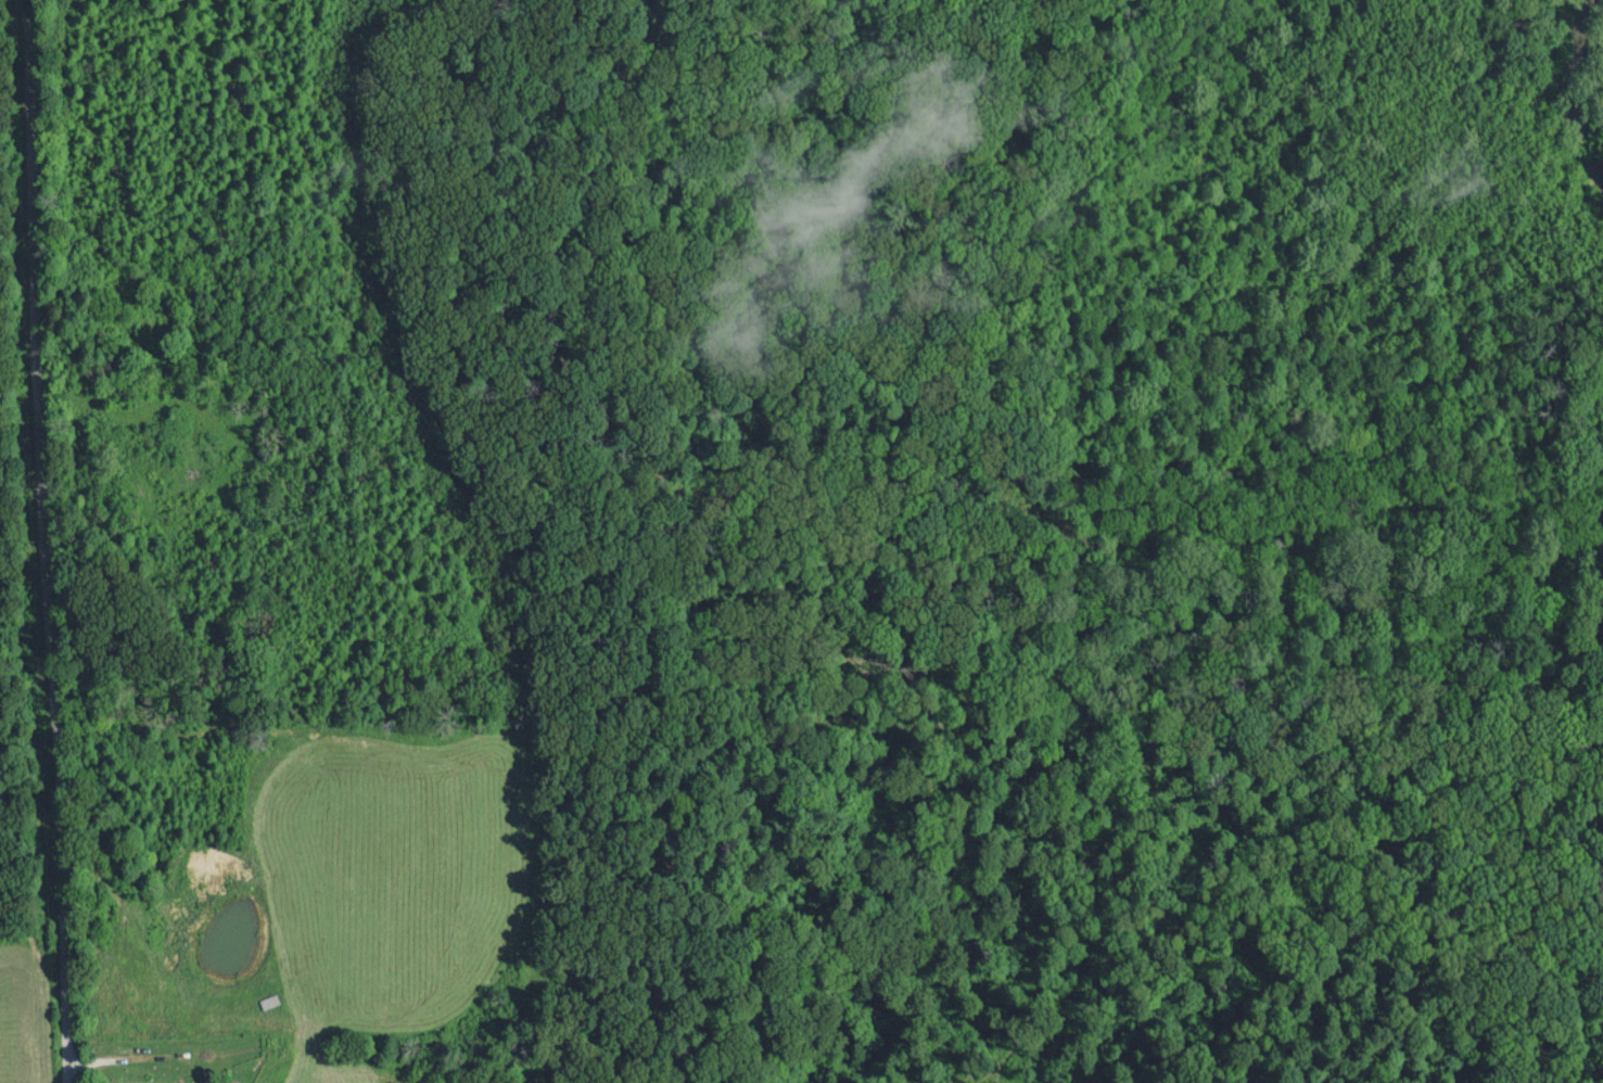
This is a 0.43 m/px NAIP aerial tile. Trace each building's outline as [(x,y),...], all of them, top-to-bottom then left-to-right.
[(225,1074),(204,1074),(204,1082),(225,1082),(225,1074)]
